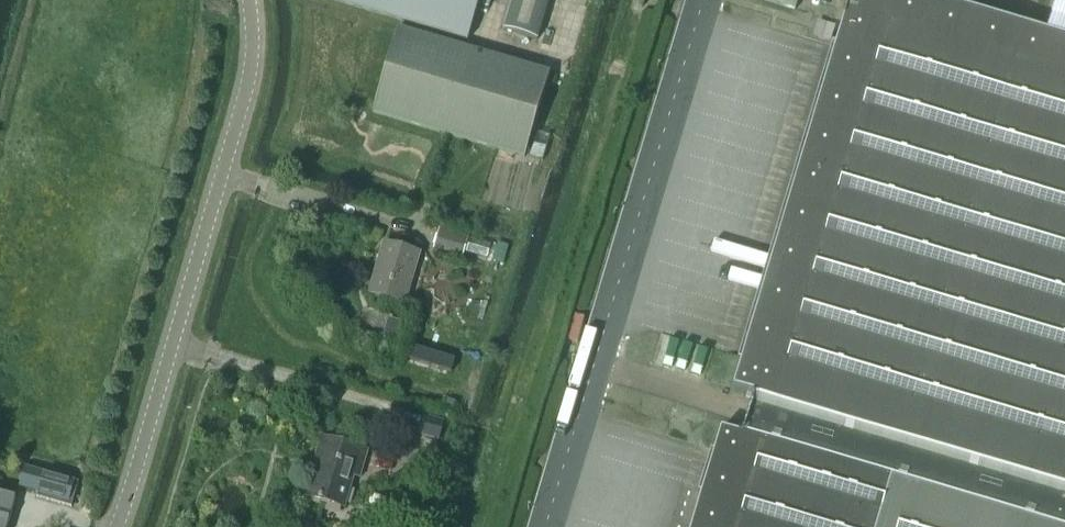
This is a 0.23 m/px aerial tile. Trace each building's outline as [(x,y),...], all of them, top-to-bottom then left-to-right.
[(469,42),(482,0),(330,0),(469,42)] [(551,0),(515,0),(506,32),(539,42),(551,0)] [(1043,37),(923,0),(848,0),(733,388),(746,391),(1064,488),(1064,0),(1055,0),(1043,37)] [(549,80),(398,34),(372,118),(524,164),(549,80)] [(433,249),(463,258),(468,240),(439,231),(433,249)] [(403,305),(418,255),(385,245),(369,295),(403,305)] [(746,391),(746,393),(752,395),(740,434),(891,479),(1052,526),(1064,526),(1064,488),(746,391)] [(740,434),(721,428),(692,526),(876,526),(891,479),(740,434)] [(363,479),(371,453),(324,439),(317,459),(324,461),(313,498),(346,508),(356,477),(363,479)] [(79,482),(25,466),(19,487),(38,493),(37,497),(71,507),(79,482)] [(891,479),(876,526),(1052,526),(891,479)] [(6,526),(8,526),(14,526),(17,519),(9,516),(14,500),(0,496),(0,526),(6,526)]
